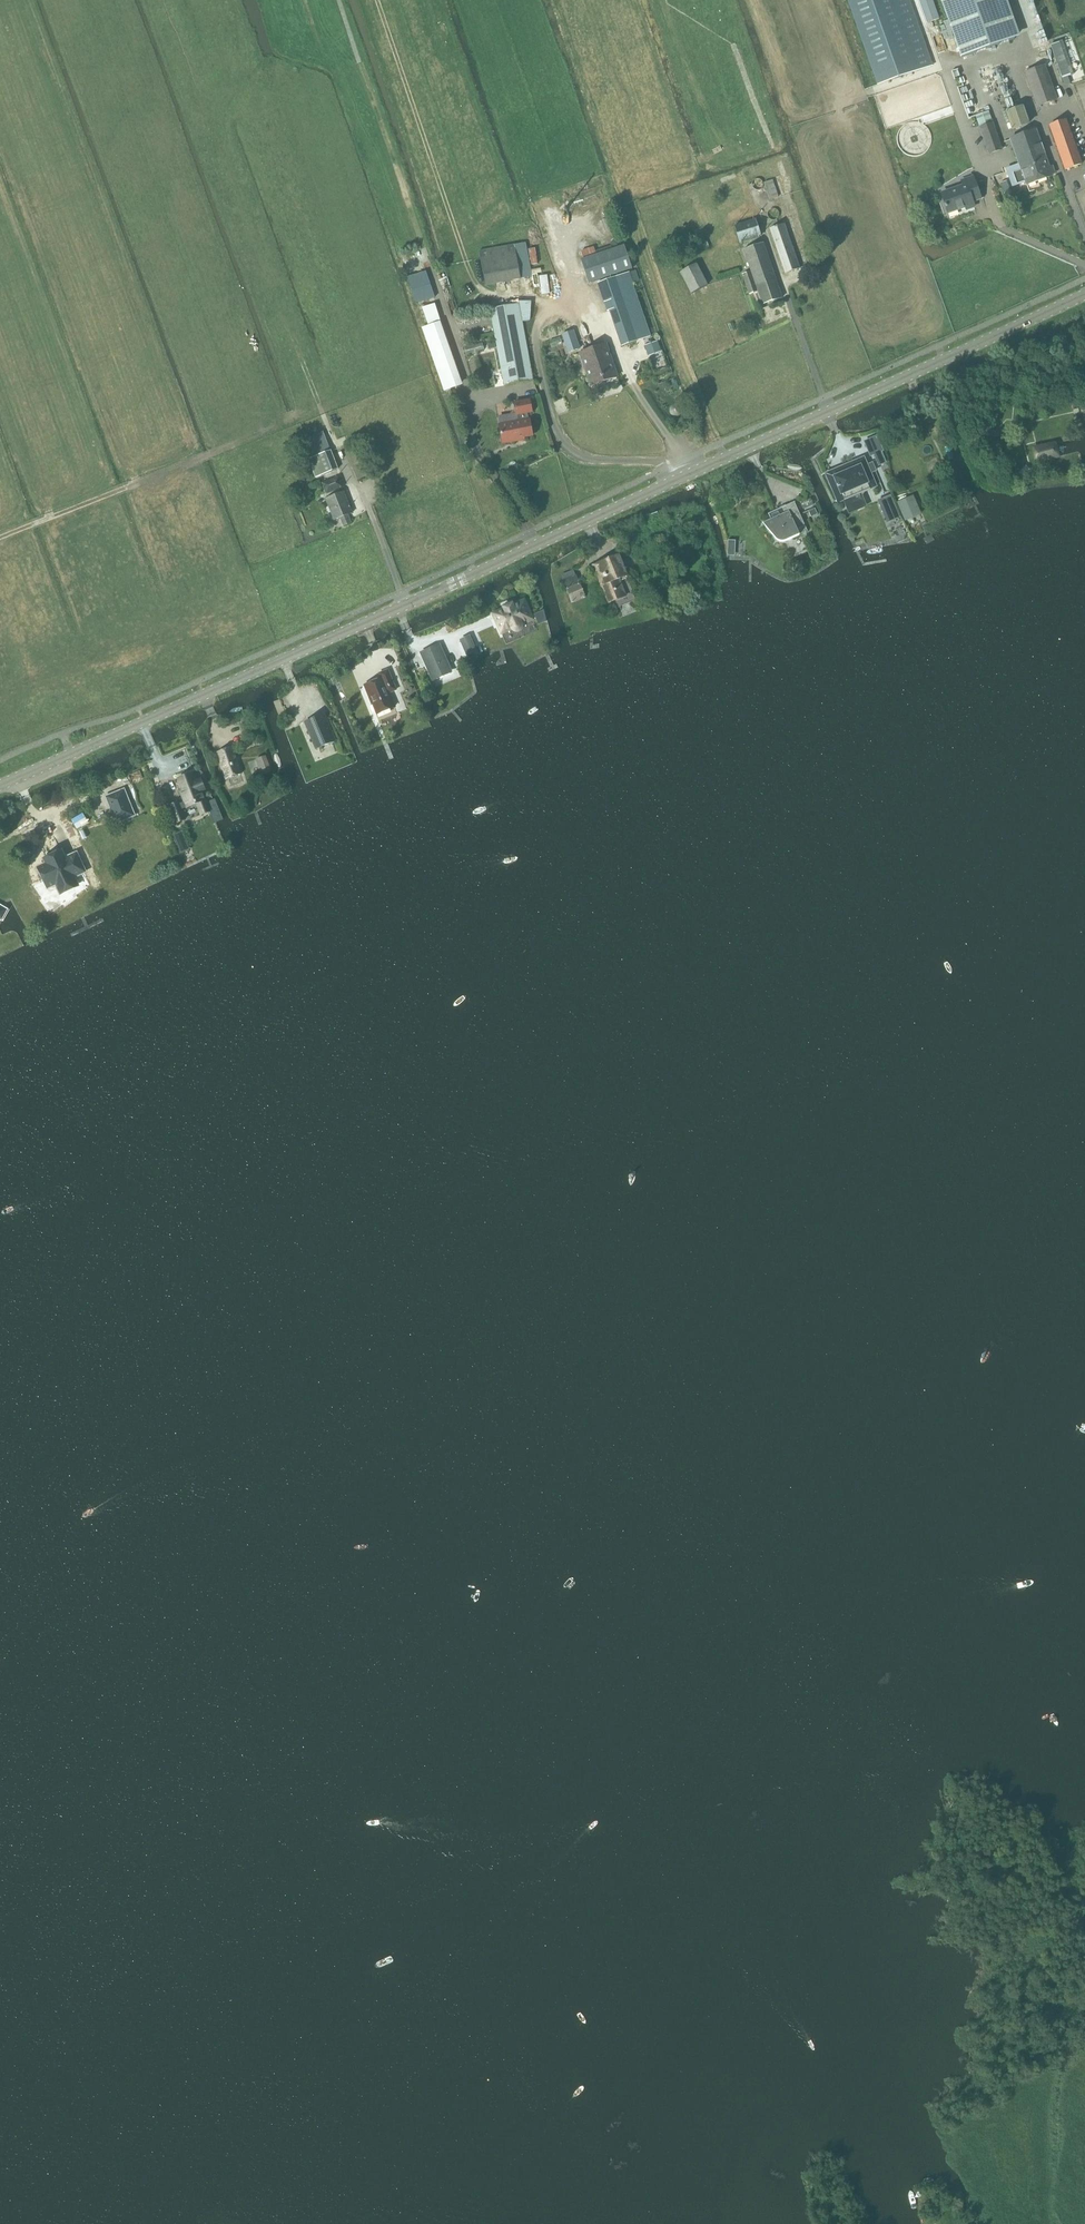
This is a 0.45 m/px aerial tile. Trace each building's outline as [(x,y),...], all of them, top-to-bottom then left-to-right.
[(877,86),(933,66),(910,0),(847,0),(877,86)] [(963,55),(1017,36),(1004,0),(944,0),(963,55)] [(1037,107),(1057,100),(1046,66),(1026,73),(1037,107)] [(1013,130),(1029,124),(1023,107),(1007,113),(1013,130)] [(988,111),(976,116),(989,155),(1003,150),(993,122),(992,123),(988,111)] [(1065,170),(1081,165),(1066,120),(1050,126),(1065,170)] [(1036,130),(1008,140),(1020,172),(1013,175),(1017,186),(1024,184),(1025,186),(1052,177),(1036,130)] [(948,213),(973,204),(972,201),(981,198),(973,176),(960,180),(962,185),(941,193),(948,213)] [(773,181),(764,184),(770,200),(779,197),(773,181)] [(755,219),(734,227),(740,244),(761,237),(755,219)] [(784,224),(770,229),(785,273),(800,268),(785,224),(784,224)] [(707,240),(694,245),(697,252),(709,247),(707,240)] [(782,298),(764,244),(744,251),(751,272),(742,275),(749,295),(758,292),(762,305),(782,298)] [(486,250),(479,252),(480,258),(486,286),(521,280),(516,252),(514,245),(486,250)] [(581,260),(590,285),(633,270),(624,246),(581,260)] [(593,247),(580,252),(582,259),(595,254),(593,247)] [(697,264),(680,273),(692,294),(709,285),(697,264)] [(426,271),(409,278),(417,304),(420,302),(435,298),(426,271)] [(651,337),(629,273),(597,284),(607,312),(610,311),(622,347),(651,337)] [(436,303),(422,308),(429,327),(422,329),(433,359),(445,392),(463,385),(441,322),(442,321),(436,303)] [(490,309),(504,386),(533,381),(519,304),(490,309)] [(575,330),(562,334),(569,353),(581,348),(575,330)] [(657,342),(645,346),(649,357),(661,353),(657,342)] [(591,387),(604,382),(618,377),(606,344),(579,353),(591,387)] [(528,419),(527,413),(532,412),(530,399),(513,403),(516,415),(517,415),(518,421),(499,424),(503,444),(518,441),(518,439),(533,436),(529,419),(528,419)] [(989,427),(981,434),(991,444),(999,436),(989,427)] [(306,437),(306,438),(306,439),(313,457),(331,451),(324,431),(306,437)] [(1060,458),(1059,456),(1056,444),(1056,442),(1032,448),(1036,464),(1060,458)] [(313,457),(308,459),(315,478),(340,469),(333,450),(331,451),(313,457)] [(882,453),(874,456),(879,467),(887,464),(882,453)] [(864,458),(832,472),(844,502),(877,488),(864,458)] [(326,495),(344,488),(339,476),(322,483),(326,495)] [(351,524),(348,515),(353,513),(344,492),(326,499),(334,521),(340,518),(343,527),(351,524)] [(914,496),(897,502),(904,521),(921,515),(914,496)] [(771,520),(763,523),(777,541),(780,542),(785,542),(808,532),(794,503),(786,506),(769,514),(771,520)] [(815,509),(809,512),(811,518),(817,515),(815,509)] [(822,518),(813,522),(816,527),(824,524),(822,518)] [(619,555),(593,566),(608,604),(627,597),(620,581),(628,578),(619,555)] [(572,605),(586,599),(580,583),(566,589),(572,605)] [(525,598),(491,613),(501,635),(535,621),(525,598)] [(470,635),(460,640),(467,656),(477,652),(470,635)] [(434,682),(451,675),(439,647),(423,654),(434,682)] [(377,716),(380,715),(396,708),(390,693),(396,691),(388,670),(379,674),(381,679),(365,686),(377,716)] [(317,750),(335,743),(323,715),(306,722),(317,750)] [(227,780),(242,775),(232,748),(217,753),(227,780)] [(266,756),(256,759),(261,775),(272,772),(266,756)] [(180,802),(169,806),(176,824),(187,819),(183,809),(186,808),(186,809),(207,801),(204,792),(207,791),(202,778),(199,779),(196,771),(177,779),(181,789),(179,790),(184,802),(180,804),(180,802)] [(107,797),(117,824),(134,818),(124,791),(107,797)] [(216,799),(208,801),(217,823),(224,821),(216,799)] [(39,868),(49,890),(55,887),(60,896),(66,893),(67,894),(68,894),(69,894),(70,894),(71,894),(72,894),(72,893),(73,893),(73,892),(73,891),(74,891),(74,890),(80,887),(76,879),(86,874),(76,854),(65,859),(62,852),(45,860),(47,864),(39,868)] [(2,921),(9,909),(3,906),(0,905),(0,920),(2,921)]
